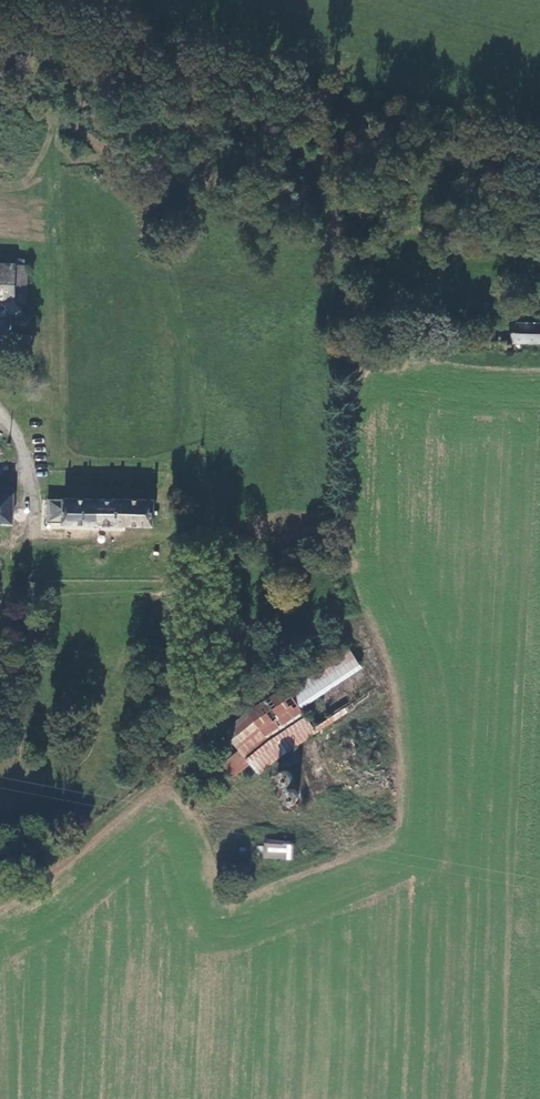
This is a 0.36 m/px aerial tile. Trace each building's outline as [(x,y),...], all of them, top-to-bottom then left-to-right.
[(23,306),(16,305),(16,265),(0,264),(0,305),(8,306),(7,314),(23,315),(23,306)] [(8,342),(8,335),(9,321),(0,321),(0,342),(8,342)] [(511,344),(511,345),(539,345),(539,325),(511,324),(511,344)] [(13,526),(15,491),(0,490),(0,525),(13,526)] [(47,525),(154,528),(154,501),(48,498),(47,525)] [(225,731),(240,751),(251,763),(257,771),(280,754),(315,730),(299,707),(361,666),(347,646),(253,709),(225,731)] [(251,763),(240,751),(222,765),(232,777),(251,763)] [(289,772),(285,771),(281,772),(278,775),(276,779),(277,783),(280,786),(284,787),(288,787),(292,784),(293,780),(292,775),(289,772)] [(295,790),(291,789),(287,790),(284,793),(283,797),(284,801),(287,804),(291,805),(295,804),(298,801),(299,797),(298,793),(295,790)] [(293,846),(265,845),(265,858),(293,860),(293,846)]
